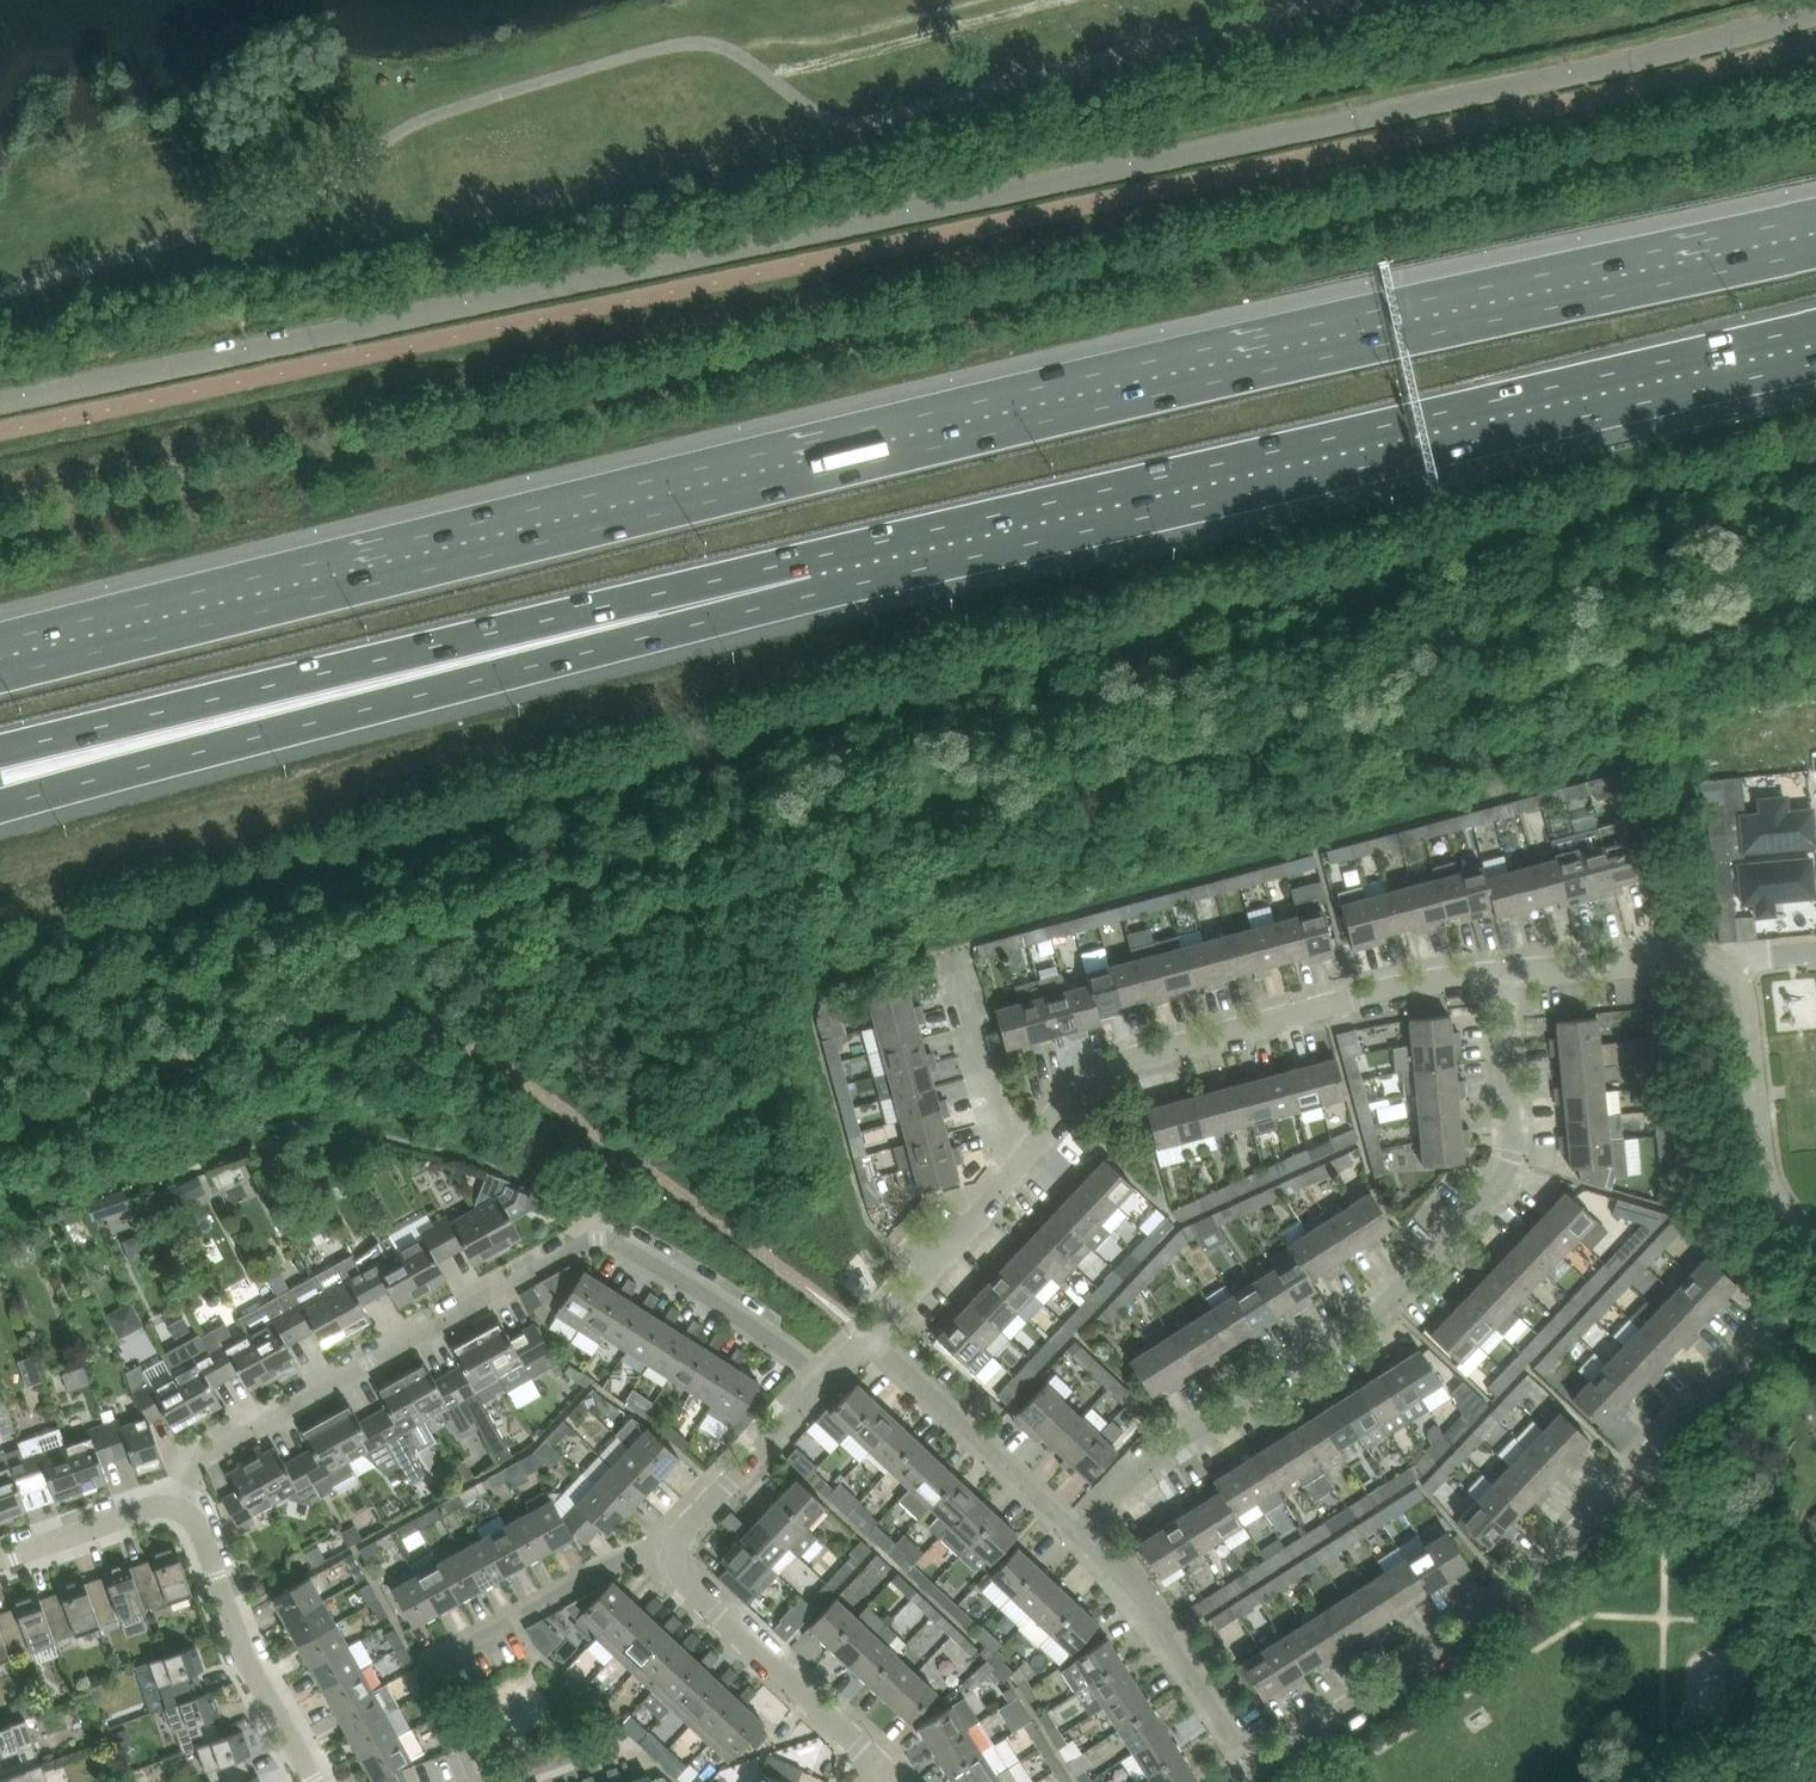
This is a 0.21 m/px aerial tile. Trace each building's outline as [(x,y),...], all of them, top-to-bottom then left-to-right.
[(1586,781),(1590,793),(1595,798),(1615,792),(1618,786),(1637,781),(1636,767),(1610,774),(1586,781)] [(1707,804),(1706,804),(1712,860),(1730,858),(1744,857),(1744,852),(1741,819),(1741,815),(1746,815),(1742,776),(1722,779),(1724,802),(1707,804)] [(1586,781),(1563,787),(1566,799),(1590,793),(1586,781)] [(1563,787),(1539,793),(1543,805),(1566,799),(1563,787)] [(1539,793),(1516,799),(1519,811),(1543,805),(1539,793)] [(1516,799),(1492,806),(1496,818),(1519,811),(1516,799)] [(1809,818),(1807,800),(1745,805),(1746,823),(1748,822),(1749,836),(1779,833),(1778,821),(1809,818)] [(1492,806),(1469,812),(1472,824),(1496,818),(1492,806)] [(1469,812),(1445,818),(1448,830),(1472,824),(1469,812)] [(1445,818),(1422,825),(1425,837),(1448,830),(1445,818)] [(1598,826),(1604,845),(1616,892),(1624,889),(1622,882),(1650,874),(1643,842),(1629,846),(1622,820),(1598,826)] [(1422,825),(1398,831),(1401,843),(1425,837),(1422,825)] [(1616,892),(1604,845),(1598,826),(1575,833),(1585,870),(1592,898),(1616,892)] [(1398,831),(1375,837),(1378,849),(1401,843),(1398,831)] [(1557,858),(1569,904),(1592,898),(1585,870),(1575,833),(1552,839),(1557,858)] [(1375,837),(1351,844),(1354,856),(1378,849),(1375,837)] [(1354,856),(1351,844),(1327,850),(1330,862),(1354,856)] [(1810,857),(1736,864),(1740,906),(1753,905),(1754,919),(1774,917),(1773,902),(1814,898),(1810,857)] [(1557,858),(1533,864),(1543,903),(1558,899),(1561,907),(1569,904),(1557,858)] [(1731,859),(1713,861),(1720,942),(1739,940),(1731,859)] [(1456,860),(1433,867),(1436,878),(1446,917),(1462,913),(1464,920),(1472,918),(1459,871),(1456,860)] [(1285,862),(1261,868),(1264,881),(1288,874),(1285,862)] [(1533,864),(1510,871),(1522,917),(1530,915),(1528,907),(1543,903),(1533,864)] [(1482,865),(1459,871),(1472,918),(1495,912),(1496,916),(1486,877),(1482,865)] [(1261,868),(1238,875),(1241,887),(1264,881),(1261,868)] [(1510,871),(1486,877),(1496,916),(1512,912),(1514,919),(1522,917),(1510,871)] [(1238,875),(1214,881),(1217,893),(1241,887),(1238,875)] [(1386,878),(1362,884),(1362,885),(1365,897),(1366,899),(1378,943),(1386,941),(1384,934),(1399,930),(1389,890),(1386,878)] [(1436,878),(1412,884),(1425,931),(1433,928),(1431,921),(1446,917),(1436,878)] [(1214,881),(1191,887),(1194,899),(1217,893),(1214,881)] [(1412,884),(1389,890),(1399,930),(1415,925),(1417,933),(1425,931),(1412,884)] [(1362,885),(1338,892),(1341,903),(1341,905),(1345,919),(1352,942),(1354,950),(1378,943),(1366,899),(1365,897),(1362,885)] [(1191,887),(1167,894),(1170,906),(1194,899),(1191,887)] [(1167,894),(1144,900),(1147,912),(1170,906),(1167,894)] [(1299,915),(1311,962),(1336,955),(1320,896),(1295,903),(1299,915)] [(1144,900),(1120,906),(1123,918),(1147,912),(1144,900)] [(1120,906),(1096,913),(1099,925),(1123,918),(1120,906)] [(1096,913),(1073,919),(1076,931),(1099,925),(1096,913)] [(1248,913),(1224,919),(1228,934),(1238,973),(1254,969),(1256,976),(1264,974),(1252,928),(1248,913)] [(1299,915),(1275,921),(1286,961),(1301,956),(1303,964),(1311,962),(1299,915)] [(1073,919),(1050,925),(1053,937),(1076,931),(1073,919)] [(1275,921),(1252,928),(1264,974),(1272,972),(1270,965),(1286,961),(1275,921)] [(1050,925),(1026,931),(1029,943),(1053,937),(1050,925)] [(1200,929),(1178,935),(1191,985),(1207,981),(1209,989),(1217,987),(1205,940),(1203,941),(1200,929)] [(1026,931),(1003,938),(1006,950),(1029,943),(1026,931)] [(1228,934),(1205,940),(1217,987),(1225,984),(1223,977),(1238,973),(1228,934)] [(1178,935),(1155,942),(1170,999),(1178,997),(1176,989),(1191,985),(1178,935)] [(1006,950),(1003,938),(978,944),(981,956),(1006,950)] [(1155,942),(1131,948),(1134,959),(1135,962),(1144,998),(1146,1006),(1162,1001),(1170,999),(1155,942)] [(1134,959),(1110,966),(1123,1012),(1131,1010),(1129,1002),(1144,998),(1134,959)] [(1110,966),(1087,972),(1090,983),(1098,1011),(1099,1010),(1113,1007),(1115,1014),(1123,1012),(1110,966)] [(1039,978),(1040,983),(1053,1034),(1068,1030),(1071,1038),(1079,1036),(1067,990),(1062,972),(1039,978)] [(1777,1032),(1815,1028),(1815,976),(1771,981),(1777,1032)] [(1032,999),(1020,1002),(1032,1049),(1040,1046),(1038,1039),(1053,1034),(1040,983),(1029,986),(1032,999)] [(1090,983),(1067,990),(1079,1036),(1088,1034),(1086,1027),(1101,1023),(1090,983)] [(870,1001),(876,1025),(923,1012),(921,1004),(913,1006),(909,990),(870,1001)] [(1032,1049),(1020,1002),(996,1009),(1006,1047),(1022,1043),(1024,1051),(1032,1049)] [(828,1012),(835,1036),(846,1033),(840,1009),(828,1012)] [(1647,1013),(1649,1037),(1662,1036),(1659,1011),(1647,1013)] [(876,1025),(883,1048),(921,1038),(917,1023),(925,1021),(923,1012),(876,1025)] [(1411,1019),(1413,1043),(1461,1039),(1460,1031),(1452,1031),(1450,1015),(1411,1019)] [(1551,1038),(1552,1046),(1600,1042),(1597,1017),(1557,1021),(1559,1037),(1551,1038)] [(1356,1029),(1337,1033),(1344,1057),(1356,1055),(1362,1054),(1356,1029)] [(835,1036),(823,1039),(830,1063),(842,1059),(839,1048),(844,1047),(842,1040),(848,1038),(846,1033),(835,1036)] [(1649,1037),(1652,1061),(1664,1060),(1662,1036),(1649,1037)] [(883,1048),(889,1072),(935,1059),(933,1051),(925,1053),(921,1038),(883,1048)] [(1413,1043),(1393,1047),(1395,1071),(1403,1070),(1415,1068),(1455,1064),(1453,1048),(1461,1048),(1461,1039),(1413,1043)] [(1600,1042),(1552,1046),(1553,1055),(1560,1054),(1562,1070),(1602,1066),(1618,1064),(1616,1040),(1600,1042)] [(1318,1054),(1310,1057),(1322,1103),(1347,1097),(1336,1057),(1320,1062),(1318,1054)] [(1356,1055),(1344,1057),(1350,1081),(1362,1078),(1356,1055)] [(1304,1066),(1288,1070),(1299,1109),(1322,1103),(1310,1057),(1302,1059),(1304,1066)] [(830,1063),(836,1086),(848,1083),(842,1059),(830,1063)] [(889,1072),(895,1096),(934,1085),(930,1070),(937,1068),(935,1059),(889,1072)] [(1652,1061),(1654,1085),(1666,1084),(1664,1060),(1652,1061)] [(1415,1068),(1403,1070),(1405,1093),(1417,1092),(1419,1092),(1465,1087),(1464,1079),(1456,1080),(1455,1064),(1415,1068)] [(1556,1086),(1557,1095),(1605,1090),(1602,1066),(1562,1070),(1564,1085),(1556,1086)] [(1272,1067),(1263,1069),(1275,1116),(1299,1109),(1288,1070),(1273,1074),(1272,1067)] [(1257,1079),(1241,1083),(1252,1122),(1255,1134),(1279,1128),(1275,1116),(1263,1069),(1255,1072),(1257,1079)] [(1350,1081),(1356,1104),(1368,1101),(1362,1078),(1350,1081)] [(1224,1080),(1216,1082),(1228,1128),(1252,1122),(1241,1083),(1226,1087),(1224,1080)] [(1210,1092),(1194,1096),(1205,1135),(1228,1128),(1216,1082),(1208,1084),(1210,1092)] [(836,1086),(842,1110),(854,1107),(848,1083),(836,1086)] [(1654,1085),(1656,1110),(1669,1108),(1666,1084),(1654,1085)] [(895,1096),(901,1119),(948,1106),(946,1099),(938,1101),(934,1085),(895,1096)] [(1417,1092),(1420,1116),(1459,1112),(1458,1098),(1466,1097),(1465,1087),(1417,1092)] [(1607,1114),(1621,1113),(1618,1089),(1605,1090),(1607,1114)] [(1565,1102),(1567,1118),(1607,1114),(1605,1090),(1557,1095),(1557,1103),(1565,1102)] [(1177,1093),(1169,1095),(1181,1141),(1205,1135),(1194,1096),(1179,1100),(1177,1093)] [(1181,1141),(1169,1095),(1161,1097),(1163,1104),(1147,1108),(1157,1148),(1181,1141)] [(1356,1104),(1363,1128),(1375,1125),(1368,1101),(1356,1104)] [(901,1119),(908,1143),(946,1132),(943,1118),(950,1116),(948,1106),(901,1119)] [(842,1110),(848,1133),(861,1130),(854,1107),(842,1110)] [(1656,1110),(1659,1134),(1671,1133),(1669,1108),(1656,1110)] [(1420,1116),(1422,1140),(1470,1136),(1469,1128),(1461,1129),(1459,1112),(1420,1116)] [(1560,1135),(1561,1143),(1623,1137),(1621,1113),(1607,1114),(1567,1118),(1569,1134),(1560,1135)] [(1363,1128),(1369,1151),(1381,1148),(1375,1125),(1363,1128)] [(1354,1128),(1330,1139),(1335,1151),(1359,1140),(1354,1128)] [(848,1133),(855,1157),(867,1154),(861,1130),(848,1133)] [(908,1143),(914,1166),(960,1154),(958,1145),(950,1147),(946,1132),(908,1143)] [(1671,1133),(1659,1134),(1661,1159),(1674,1158),(1671,1133)] [(1470,1136),(1422,1140),(1424,1166),(1464,1162),(1463,1146),(1470,1145),(1470,1136)] [(1638,1136),(1623,1137),(1627,1173),(1641,1171),(1638,1136)] [(1623,1137),(1561,1143),(1562,1152),(1570,1151),(1572,1168),(1580,1167),(1581,1179),(1612,1188),(1616,1174),(1627,1177),(1627,1173),(1623,1137)] [(1330,1139),(1308,1149),(1313,1161),(1335,1151),(1330,1139)] [(1381,1148),(1369,1151),(1376,1176),(1387,1173),(1381,1148)] [(1308,1149),(1286,1159),(1291,1171),(1313,1161),(1308,1149)] [(1348,1152),(1324,1162),(1330,1175),(1354,1164),(1348,1152)] [(1117,1204),(1134,1186),(1100,1153),(1083,1172),(1117,1204)] [(855,1157),(861,1180),(873,1177),(867,1154),(855,1157)] [(960,1154),(914,1166),(920,1190),(959,1180),(955,1164),(962,1162),(960,1154)] [(1286,1159),(1263,1169),(1269,1181),(1291,1171),(1286,1159)] [(1324,1162),(1302,1173),(1307,1185),(1330,1175),(1324,1162)] [(233,1167),(217,1175),(223,1188),(239,1180),(233,1167)] [(1263,1169),(1241,1179),(1247,1191),(1269,1181),(1263,1169)] [(1077,1178),(1066,1190),(1071,1195),(1111,1232),(1128,1214),(1117,1204),(1083,1172),(1077,1178)] [(1302,1173),(1280,1183),(1285,1195),(1307,1185),(1302,1173)] [(477,1207),(475,1209),(499,1253),(512,1247),(510,1244),(523,1237),(511,1215),(525,1206),(549,1215),(555,1197),(500,1176),(492,1195),(476,1205),(477,1207)] [(873,1177),(861,1180),(868,1204),(880,1201),(873,1177)] [(192,1178),(173,1188),(178,1200),(198,1190),(192,1178)] [(1241,1179),(1219,1189),(1224,1201),(1247,1191),(1241,1179)] [(1280,1183),(1257,1193),(1263,1205),(1285,1195),(1280,1183)] [(123,1189),(111,1193),(117,1210),(129,1206),(124,1193),(123,1189)] [(1219,1189),(1197,1199),(1202,1211),(1224,1201),(1219,1189)] [(169,1190),(159,1195),(166,1207),(175,1202),(169,1190)] [(1550,1198),(1544,1204),(1579,1237),(1596,1219),(1567,1191),(1555,1203),(1550,1198)] [(1371,1192),(1350,1206),(1376,1246),(1383,1241),(1379,1235),(1393,1226),(1371,1192)] [(1257,1193),(1235,1204),(1240,1216),(1263,1205),(1257,1193)] [(1055,1201),(1049,1207),(1092,1248),(1094,1250),(1111,1232),(1071,1195),(1060,1207),(1055,1201)] [(1202,1211),(1197,1199),(1174,1210),(1179,1221),(1202,1211)] [(1643,1223),(1606,1263),(1615,1272),(1658,1226),(1667,1214),(1620,1199),(1615,1214),(1643,1223)] [(82,1202),(62,1209),(63,1210),(63,1212),(68,1224),(87,1216),(82,1203),(82,1202)] [(1235,1204),(1213,1214),(1218,1226),(1240,1216),(1235,1204)] [(1544,1216),(1533,1227),(1562,1255),(1579,1237),(1544,1204),(1538,1210),(1544,1216)] [(1350,1206),(1329,1219),(1351,1253),(1364,1244),(1369,1251),(1376,1246),(1350,1206)] [(1049,1207),(1033,1225),(1038,1230),(1076,1266),(1092,1248),(1049,1207)] [(432,1219),(431,1219),(448,1250),(462,1242),(474,1265),(487,1257),(488,1259),(499,1253),(475,1209),(452,1221),(449,1215),(434,1223),(432,1219)] [(1213,1214),(1190,1224),(1196,1236),(1218,1226),(1213,1214)] [(1761,1215),(1746,1216),(1748,1236),(1762,1234),(1761,1215)] [(1166,1216),(1149,1234),(1158,1243),(1176,1225),(1166,1216)] [(423,1237),(400,1251),(424,1295),(436,1288),(435,1286),(448,1279),(436,1257),(448,1250),(431,1219),(418,1227),(423,1237)] [(1329,1219),(1309,1232),(1335,1272),(1341,1268),(1337,1261),(1351,1253),(1329,1219)] [(1671,1221),(1654,1240),(1664,1249),(1681,1230),(1671,1221)] [(1181,1229),(1168,1243),(1177,1251),(1187,1240),(1191,1238),(1196,1236),(1190,1224),(1183,1228),(1182,1228),(1181,1229)] [(1516,1233),(1510,1240),(1545,1273),(1562,1255),(1533,1227),(1522,1238),(1516,1233)] [(1022,1236),(1016,1243),(1051,1275),(1060,1284),(1077,1266),(1076,1266),(1038,1230),(1028,1241),(1022,1236)] [(1309,1232),(1288,1245),(1295,1255),(1310,1279),(1311,1279),(1324,1271),(1328,1277),(1335,1272),(1309,1232)] [(1149,1234),(1132,1252),(1142,1261),(1158,1243),(1149,1234)] [(379,1242),(356,1260),(359,1265),(373,1292),(376,1296),(389,1289),(399,1307),(412,1299),(413,1301),(424,1295),(400,1251),(391,1235),(379,1242)] [(1511,1250),(1499,1263),(1528,1290),(1545,1273),(1510,1240),(1505,1245),(1511,1250)] [(1654,1240),(1637,1257),(1647,1267),(1664,1249),(1654,1240)] [(1010,1249),(999,1260),(1034,1293),(1051,1275),(1016,1243),(1010,1249)] [(1168,1243),(1151,1261),(1159,1269),(1177,1251),(1168,1243)] [(1132,1252),(1115,1270),(1125,1279),(1142,1261),(1132,1252)] [(353,1254),(315,1274),(315,1275),(325,1292),(325,1293),(350,1337),(361,1330),(360,1328),(373,1321),(363,1303),(376,1296),(373,1292),(359,1265),(356,1260),(353,1254)] [(1295,1255),(1274,1268),(1300,1309),(1308,1304),(1304,1298),(1316,1289),(1295,1255)] [(1707,1255),(1690,1274),(1726,1307),(1732,1301),(1726,1296),(1737,1284),(1707,1255)] [(1637,1257),(1620,1275),(1630,1284),(1647,1267),(1637,1257)] [(989,1272),(982,1278),(1017,1311),(1028,1321),(1044,1303),(1034,1293),(999,1260),(989,1272)] [(1151,1261),(1133,1279),(1142,1287),(1159,1269),(1151,1261)] [(1483,1268),(1477,1275),(1512,1308),(1528,1290),(1499,1263),(1489,1274),(1483,1268)] [(1606,1263),(1589,1280),(1598,1289),(1615,1272),(1606,1263)] [(557,1314),(579,1328),(607,1284),(585,1270),(583,1273),(571,1265),(542,1282),(567,1298),(557,1314)] [(1274,1268),(1254,1281),(1276,1316),(1289,1307),(1293,1313),(1300,1309),(1274,1268)] [(1115,1270),(1099,1287),(1108,1296),(1125,1279),(1115,1270)] [(1690,1274),(1673,1292),(1704,1320),(1714,1308),(1720,1313),(1726,1307),(1690,1274)] [(315,1275),(278,1296),(298,1333),(312,1326),(324,1348),(337,1341),(338,1343),(350,1337),(325,1293),(325,1292),(315,1275)] [(1471,1281),(1463,1289),(1463,1296),(1466,1298),(1495,1326),(1503,1334),(1520,1316),(1512,1308),(1511,1308),(1477,1275),(1471,1281)] [(1620,1275),(1604,1293),(1614,1302),(1630,1284),(1620,1275)] [(601,1342),(605,1335),(629,1298),(638,1283),(630,1278),(620,1293),(607,1284),(579,1328),(601,1342)] [(983,1289),(972,1301),(1001,1329),(1011,1339),(1028,1321),(1017,1311),(982,1278),(977,1284),(983,1289)] [(1133,1279),(1116,1297),(1125,1306),(1142,1287),(1133,1279)] [(1589,1280),(1572,1298),(1581,1307),(1598,1289),(1589,1280)] [(1254,1281),(1233,1295),(1259,1335),(1266,1331),(1262,1324),(1276,1316),(1254,1281)] [(1099,1287),(1082,1305),(1092,1314),(1108,1296),(1099,1287)] [(530,1289),(520,1295),(528,1309),(539,1303),(530,1289)] [(629,1298),(605,1335),(627,1349),(650,1312),(660,1297),(652,1292),(642,1307),(629,1299),(629,1298)] [(1673,1292),(1657,1309),(1692,1343),(1698,1336),(1693,1331),(1704,1320),(1673,1292)] [(1604,1293),(1587,1310),(1597,1320),(1614,1302),(1604,1293)] [(1233,1295),(1213,1308),(1235,1342),(1248,1334),(1252,1340),(1259,1335),(1233,1295)] [(278,1296),(240,1317),(249,1334),(275,1379),(286,1372),(285,1370),(298,1363),(285,1341),(298,1333),(278,1296)] [(1125,1306),(1116,1297),(1100,1314),(1108,1323),(1125,1306)] [(1449,1304),(1443,1310),(1478,1344),(1495,1326),(1466,1298),(1455,1309),(1449,1304)] [(1572,1298),(1555,1316),(1565,1325),(1581,1307),(1572,1298)] [(955,1307),(949,1314),(984,1347),(1001,1329),(972,1301),(961,1313),(955,1307)] [(120,1337),(142,1321),(128,1302),(106,1318),(120,1337)] [(1082,1305),(1065,1323),(1075,1332),(1092,1314),(1082,1305)] [(650,1312),(627,1349),(649,1363),(672,1326),(682,1311),(674,1306),(664,1321),(651,1313),(650,1312)] [(1213,1308),(1192,1321),(1218,1361),(1226,1357),(1222,1350),(1235,1342),(1213,1308)] [(1657,1309),(1640,1327),(1670,1355),(1681,1343),(1687,1349),(1692,1343),(1657,1309)] [(1437,1317),(1426,1329),(1432,1334),(1461,1362),(1478,1343),(1443,1310),(1437,1317)] [(1587,1310),(1570,1328),(1580,1337),(1597,1320),(1587,1310)] [(949,1314),(932,1332),(938,1337),(967,1365),(976,1373),(977,1374),(986,1382),(1003,1364),(994,1355),(993,1355),(984,1347),(984,1346),(949,1314)] [(1555,1316),(1539,1334),(1548,1343),(1565,1325),(1555,1316)] [(487,1325),(475,1332),(507,1389),(508,1392),(552,1367),(557,1376),(564,1372),(559,1363),(540,1329),(514,1343),(511,1338),(501,1320),(488,1328),(487,1325)] [(672,1326),(649,1363),(670,1376),(694,1340),(703,1325),(695,1320),(686,1334),(673,1327),(672,1326)] [(1192,1321),(1172,1334),(1194,1368),(1207,1359),(1211,1366),(1218,1361),(1192,1321)] [(226,1323),(202,1336),(223,1375),(237,1368),(249,1390),(262,1383),(263,1385),(274,1379),(249,1334),(236,1341),(226,1323)] [(1065,1323),(1049,1341),(1058,1350),(1075,1332),(1065,1323)] [(1640,1327),(1624,1345),(1659,1378),(1665,1372),(1659,1367),(1670,1355),(1640,1327)] [(1570,1328),(1554,1346),(1563,1355),(1580,1337),(1570,1328)] [(464,1370),(451,1378),(473,1416),(478,1426),(498,1461),(512,1453),(488,1408),(484,1402),(507,1389),(475,1332),(464,1338),(465,1341),(452,1348),(464,1370)] [(200,1333),(162,1354),(164,1358),(174,1376),(200,1421),(211,1414),(210,1412),(223,1405),(210,1382),(223,1375),(202,1336),(200,1333)] [(694,1340),(670,1376),(692,1390),(716,1354),(725,1339),(717,1334),(708,1348),(695,1340),(694,1340)] [(1172,1334),(1151,1347),(1177,1388),(1185,1383),(1181,1377),(1194,1368),(1172,1334)] [(1539,1334),(1522,1352),(1531,1360),(1548,1343),(1539,1334)] [(1076,1340),(1068,1349),(1073,1354),(1092,1371),(1100,1362),(1082,1345),(1076,1340)] [(1049,1341),(1032,1358),(1042,1367),(1058,1350),(1049,1341)] [(1624,1345),(1607,1363),(1636,1390),(1647,1379),(1653,1384),(1659,1378),(1624,1345)] [(1563,1355),(1554,1346),(1535,1365),(1545,1374),(1563,1355)] [(716,1354),(692,1390),(714,1404),(715,1405),(738,1368),(748,1353),(747,1353),(739,1347),(729,1362),(717,1354),(716,1354)] [(1177,1388),(1151,1347),(1130,1361),(1152,1395),(1166,1386),(1170,1392),(1177,1388)] [(1402,1351),(1395,1355),(1421,1396),(1442,1382),(1433,1368),(1420,1348),(1406,1357),(1402,1351)] [(1522,1352),(1505,1369),(1515,1378),(1531,1360),(1522,1352)] [(1384,1362),(1374,1368),(1378,1375),(1400,1409),(1421,1396),(1395,1355),(1394,1355),(1388,1360),(1384,1362)] [(141,1364),(127,1372),(133,1391),(148,1417),(162,1410),(174,1432),(187,1425),(188,1427),(200,1421),(174,1376),(164,1358),(144,1369),(143,1368),(141,1364)] [(1032,1358),(1015,1376),(1025,1385),(1042,1367),(1032,1358)] [(412,1367),(400,1374),(425,1419),(438,1411),(463,1435),(478,1426),(473,1416),(451,1378),(438,1385),(426,1362),(413,1370),(412,1367)] [(1092,1371),(1109,1388),(1118,1379),(1100,1362),(1092,1371)] [(1607,1363),(1590,1380),(1625,1414),(1631,1407),(1626,1402),(1636,1390),(1607,1363)] [(714,1404),(709,1411),(713,1414),(729,1424),(720,1437),(730,1445),(748,1426),(754,1419),(770,1394),(758,1387),(761,1383),(738,1368),(715,1405),(714,1404)] [(1515,1378),(1505,1369),(1488,1388),(1497,1397),(1515,1378)] [(582,1371),(576,1380),(585,1385),(593,1377),(582,1371)] [(390,1412),(376,1420),(391,1445),(402,1465),(411,1481),(425,1473),(417,1458),(412,1426),(425,1419),(400,1374),(389,1380),(390,1382),(377,1389),(390,1412)] [(1055,1374),(1014,1418),(1031,1435),(1065,1400),(1064,1399),(1073,1390),(1055,1374)] [(1362,1377),(1354,1382),(1380,1422),(1400,1409),(1378,1375),(1366,1383),(1362,1377)] [(1025,1385),(1015,1376),(998,1394),(1008,1403),(1025,1385)] [(1525,1377),(1507,1395),(1517,1404),(1534,1386),(1525,1377)] [(1109,1388),(1127,1405),(1136,1395),(1118,1379),(1109,1388)] [(1463,1380),(1452,1391),(1463,1414),(1472,1423),(1490,1405),(1463,1380)] [(1625,1414),(1590,1380),(1573,1399),(1603,1426),(1614,1414),(1620,1420),(1625,1414)] [(1351,1392),(1338,1401),(1359,1435),(1380,1422),(1354,1382),(1347,1386),(1351,1392)] [(818,1419),(808,1430),(831,1452),(841,1441),(851,1431),(878,1402),(858,1383),(833,1410),(830,1407),(818,1419)] [(593,1388),(581,1401),(588,1407),(590,1409),(602,1395),(594,1388),(593,1388)] [(625,1402),(624,1403),(636,1411),(642,1401),(645,1397),(633,1389),(625,1402)] [(1136,1395),(1127,1405),(1145,1422),(1154,1413),(1136,1395)] [(1507,1395),(1491,1413),(1500,1422),(1517,1404),(1507,1395)] [(1801,1406),(1815,1427),(1815,1396),(1801,1406)] [(1043,1435),(1054,1446),(1082,1416),(1065,1400),(1031,1435),(1038,1441),(1043,1435)] [(581,1401),(569,1415),(570,1416),(575,1421),(577,1423),(590,1409),(588,1407),(581,1401)] [(642,1401),(636,1411),(645,1416),(651,1407),(642,1401)] [(1321,1403),(1313,1408),(1339,1448),(1359,1435),(1337,1401),(1325,1409),(1321,1403)] [(851,1431),(871,1450),(898,1421),(878,1402),(851,1431)] [(350,1460),(363,1453),(387,1473),(402,1465),(391,1445),(376,1420),(364,1427),(351,1404),(338,1411),(337,1409),(325,1416),(350,1460)] [(651,1407),(645,1416),(654,1422),(661,1413),(651,1407)] [(1310,1419),(1296,1427),(1318,1462),(1339,1448),(1313,1408),(1306,1412),(1310,1419)] [(112,1409),(102,1413),(105,1422),(116,1419),(112,1409)] [(1561,1411),(1544,1430),(1578,1463),(1585,1457),(1579,1451),(1590,1439),(1561,1411)] [(1491,1413),(1474,1431),(1483,1440),(1500,1422),(1491,1413)] [(1463,1414),(1445,1434),(1454,1442),(1472,1423),(1463,1414)] [(315,1454),(301,1461),(316,1487),(321,1497),(335,1489),(335,1488),(358,1475),(350,1460),(325,1416),(314,1422),(315,1424),(303,1431),(315,1454)] [(632,1416),(616,1434),(630,1447),(632,1449),(662,1477),(681,1457),(663,1441),(649,1427),(632,1416)] [(1061,1463),(1067,1468),(1100,1433),(1082,1416),(1054,1446),(1066,1457),(1061,1463)] [(120,1419),(104,1425),(114,1453),(129,1447),(137,1472),(151,1467),(152,1470),(165,1465),(148,1417),(122,1426),(120,1419)] [(1100,1433),(1067,1468),(1073,1475),(1079,1469),(1091,1480),(1119,1451),(1111,1443),(1123,1430),(1113,1420),(1100,1433)] [(871,1450),(891,1468),(918,1440),(898,1421),(871,1450)] [(0,1427),(0,1428),(2,1435),(14,1431),(11,1424),(0,1427)] [(671,1424),(665,1432),(675,1441),(681,1434),(671,1424)] [(91,1437),(66,1445),(83,1494),(96,1489),(95,1487),(109,1482),(100,1457),(114,1453),(104,1425),(89,1430),(91,1437)] [(557,1426),(546,1438),(554,1446),(566,1434),(557,1426)] [(59,1427),(19,1442),(21,1448),(36,1488),(50,1483),(56,1501),(70,1496),(71,1498),(83,1494),(66,1445),(59,1427)] [(1280,1430),(1272,1434),(1298,1475),(1304,1484),(1304,1485),(1314,1499),(1315,1500),(1335,1487),(1334,1486),(1325,1471),(1318,1462),(1296,1427),(1284,1436),(1280,1430)] [(1544,1430),(1527,1447),(1556,1475),(1567,1464),(1573,1469),(1578,1463),(1544,1430)] [(1474,1431),(1457,1448),(1466,1457),(1483,1440),(1474,1431)] [(1270,1445),(1256,1454),(1277,1488),(1298,1475),(1272,1434),(1266,1439),(1270,1445)] [(1445,1434),(1428,1451),(1437,1460),(1454,1442),(1445,1434)] [(533,1452),(528,1455),(535,1468),(535,1469),(543,1461),(542,1460),(554,1446),(546,1438),(533,1452)] [(891,1468),(911,1487),(938,1458),(918,1440),(891,1468)] [(262,1451),(250,1457),(275,1502),(289,1495),(290,1497),(311,1503),(321,1497),(316,1487),(301,1461),(288,1468),(276,1446),(263,1453),(262,1451)] [(630,1447),(613,1466),(644,1496),(662,1477),(630,1447)] [(798,1447),(788,1458),(808,1478),(819,1467),(798,1447)] [(1527,1447),(1510,1465),(1545,1498),(1551,1492),(1545,1487),(1556,1475),(1527,1447)] [(0,1451),(0,1517),(2,1522),(15,1518),(14,1515),(28,1510),(22,1493),(36,1488),(21,1448),(6,1453),(5,1449),(0,1451)] [(1457,1448),(1440,1466),(1450,1475),(1466,1457),(1457,1448)] [(1415,1465),(1410,1468),(1417,1479),(1423,1475),(1437,1460),(1428,1451),(1415,1465)] [(600,1454),(582,1473),(595,1485),(599,1488),(627,1515),(644,1496),(613,1466),(600,1454)] [(1239,1456),(1231,1461),(1256,1500),(1257,1501),(1265,1513),(1285,1500),(1277,1488),(1256,1454),(1243,1462),(1239,1456)] [(528,1455),(504,1468),(510,1478),(520,1472),(526,1469),(528,1473),(535,1469),(535,1468),(528,1455)] [(275,1502),(250,1457),(239,1464),(240,1466),(227,1473),(237,1491),(224,1498),(241,1529),(255,1521),(252,1515),(275,1502)] [(465,1458),(451,1466),(461,1484),(475,1476),(465,1458)] [(911,1487),(899,1499),(920,1518),(931,1506),(958,1477),(938,1458),(911,1487)] [(1257,1501),(1231,1461),(1224,1465),(1228,1471),(1214,1481),(1221,1491),(1236,1514),(1237,1514),(1257,1501)] [(1510,1465),(1494,1483),(1523,1511),(1534,1499),(1539,1505),(1545,1498),(1510,1465)] [(1450,1475),(1440,1466),(1424,1483),(1433,1492),(1450,1475)] [(504,1468),(488,1477),(493,1487),(510,1478),(504,1468)] [(1410,1468),(1389,1482),(1396,1492),(1417,1479),(1410,1468)] [(815,1471),(808,1478),(827,1496),(834,1489),(827,1482),(815,1471)] [(555,1502),(554,1503),(571,1533),(573,1531),(574,1532),(587,1543),(601,1528),(608,1534),(627,1515),(599,1488),(595,1485),(582,1473),(555,1502)] [(941,1536),(979,1496),(958,1477),(931,1506),(940,1515),(930,1526),(941,1536)] [(798,1479),(779,1500),(807,1526),(826,1506),(798,1479)] [(459,1493),(465,1503),(487,1490),(482,1481),(459,1493)] [(1389,1482),(1369,1495),(1375,1505),(1396,1492),(1389,1482)] [(1494,1483),(1477,1501),(1512,1534),(1518,1527),(1512,1522),(1523,1511),(1494,1483)] [(1419,1486),(1397,1500),(1404,1510),(1425,1497),(1419,1486)] [(834,1489),(827,1496),(847,1515),(854,1508),(834,1489)] [(547,1490),(524,1503),(529,1512),(530,1515),(550,1550),(574,1537),(571,1533),(554,1503),(552,1499),(547,1490)] [(1236,1514),(1221,1491),(1208,1499),(1204,1493),(1197,1497),(1222,1537),(1243,1524),(1237,1514),(1236,1514)] [(459,1493),(443,1503),(448,1512),(465,1503),(459,1493)] [(1369,1495),(1348,1508),(1355,1518),(1375,1505),(1369,1495)] [(941,1536),(941,1537),(961,1556),(972,1544),(999,1515),(979,1496),(941,1536)] [(1194,1508),(1180,1517),(1202,1550),(1222,1537),(1197,1497),(1190,1501),(1194,1508)] [(779,1500),(760,1519),(788,1546),(798,1555),(817,1536),(807,1526),(779,1500)] [(1397,1500),(1377,1513),(1384,1523),(1404,1510),(1397,1500)] [(1512,1534),(1477,1501),(1460,1519),(1489,1546),(1500,1535),(1506,1540),(1512,1534)] [(436,1507),(414,1518),(420,1528),(441,1516),(436,1507)] [(854,1508),(847,1515),(868,1534),(875,1527),(854,1508)] [(1348,1508),(1328,1521),(1334,1531),(1355,1518),(1348,1508)] [(529,1512),(506,1525),(528,1563),(550,1550),(529,1512)] [(1377,1513),(1356,1526),(1363,1536),(1384,1523),(1377,1513)] [(999,1515),(972,1544),(992,1563),(1019,1534),(999,1515)] [(1163,1518),(1156,1523),(1181,1563),(1202,1550),(1180,1517),(1167,1525),(1163,1518)] [(414,1518),(398,1527),(403,1537),(420,1528),(414,1518)] [(760,1519),(741,1539),(769,1566),(788,1546),(760,1519)] [(1328,1521),(1307,1534),(1314,1544),(1334,1531),(1328,1521)] [(1181,1563),(1156,1523),(1148,1528),(1153,1534),(1138,1543),(1160,1577),(1181,1563)] [(506,1525),(484,1537),(505,1575),(528,1563),(506,1525)] [(868,1534),(887,1552),(896,1543),(877,1525),(875,1527),(868,1534)] [(342,1533),(349,1546),(362,1539),(356,1526),(342,1533)] [(1356,1526),(1336,1539),(1343,1549),(1363,1536),(1356,1526)] [(1448,1532),(1427,1546),(1452,1586),(1459,1581),(1455,1575),(1469,1566),(1448,1532)] [(1307,1534),(1287,1547),(1293,1558),(1314,1544),(1307,1534)] [(484,1537),(461,1550),(483,1588),(505,1575),(484,1537)] [(729,1567),(719,1577),(747,1604),(757,1593),(759,1594),(778,1574),(769,1566),(741,1539),(722,1560),(729,1567)] [(1336,1539),(1315,1552),(1322,1562),(1343,1549),(1336,1539)] [(376,1540),(359,1549),(365,1559),(365,1558),(381,1550),(377,1541),(376,1540)] [(854,1556),(846,1564),(853,1570),(873,1550),(863,1541),(851,1553),(854,1556)] [(129,1560),(127,1560),(145,1611),(146,1610),(145,1609),(166,1602),(167,1603),(193,1593),(176,1543),(151,1552),(154,1558),(131,1566),(129,1560)] [(887,1552),(907,1571),(914,1564),(906,1557),(909,1555),(896,1543),(887,1552)] [(319,1545),(305,1553),(313,1566),(326,1558),(319,1545)] [(1427,1546),(1406,1559),(1428,1592),(1442,1584),(1446,1590),(1452,1586),(1427,1546)] [(992,1576),(1012,1595),(1039,1566),(1019,1547),(992,1576)] [(1287,1547),(1266,1560),(1273,1571),(1293,1558),(1287,1547)] [(413,1567),(412,1568),(437,1613),(460,1600),(439,1562),(432,1550),(411,1562),(413,1567)] [(461,1550),(439,1562),(460,1600),(483,1588),(461,1550)] [(354,1552),(344,1558),(345,1559),(357,1581),(365,1577),(367,1576),(354,1553),(354,1552)] [(1315,1552),(1295,1565),(1301,1576),(1322,1562),(1315,1552)] [(886,1562),(878,1554),(872,1561),(880,1569),(886,1562)] [(1406,1559),(1386,1572),(1411,1612),(1420,1607),(1416,1600),(1428,1592),(1406,1559)] [(83,1575),(82,1576),(100,1626),(101,1626),(100,1624),(121,1617),(122,1619),(145,1611),(127,1560),(104,1568),(106,1575),(85,1582),(83,1575)] [(1266,1560),(1246,1573),(1252,1584),(1273,1571),(1266,1560)] [(853,1570),(846,1564),(828,1582),(835,1589),(853,1570)] [(907,1571),(927,1590),(934,1583),(914,1564),(907,1571)] [(1295,1565),(1274,1578),(1281,1589),(1301,1576),(1295,1565)] [(1012,1595),(1032,1613),(1059,1585),(1039,1566),(1012,1595)] [(437,1613),(412,1568),(389,1581),(414,1626),(437,1613)] [(1386,1572),(1365,1585),(1387,1619),(1400,1610),(1404,1616),(1411,1612),(1386,1572)] [(1246,1573),(1225,1587),(1232,1597),(1252,1584),(1246,1573)] [(38,1591),(37,1591),(55,1642),(56,1642),(55,1640),(76,1633),(76,1634),(100,1626),(82,1576),(59,1584),(61,1591),(41,1598),(38,1591)] [(273,1598),(286,1621),(324,1600),(311,1577),(273,1598)] [(1274,1578),(1254,1591),(1260,1602),(1281,1589),(1274,1578)] [(255,1580),(247,1584),(254,1597),(268,1589),(264,1582),(255,1580)] [(578,1618),(597,1636),(632,1598),(613,1581),(608,1586),(584,1612),(578,1618)] [(835,1589),(828,1582),(808,1603),(816,1609),(835,1589)] [(369,1584),(361,1589),(370,1604),(378,1599),(380,1598),(371,1583),(369,1584)] [(607,1584),(573,1602),(584,1612),(608,1586),(607,1584)] [(904,1591),(912,1598),(918,1591),(911,1584),(904,1591)] [(1038,1646),(1051,1632),(1078,1603),(1059,1585),(1032,1613),(1018,1627),(1038,1646)] [(1365,1585),(1345,1598),(1370,1638),(1378,1633),(1374,1627),(1387,1619),(1365,1585)] [(1225,1587),(1204,1600),(1211,1610),(1232,1597),(1225,1587)] [(940,1588),(933,1595),(951,1612),(957,1605),(940,1588)] [(10,1658),(11,1657),(10,1656),(31,1649),(31,1650),(55,1642),(37,1591),(14,1600),(16,1606),(0,1612),(0,1630),(10,1658)] [(918,1591),(912,1598),(927,1612),(933,1605),(918,1591)] [(1254,1591),(1233,1604),(1240,1615),(1260,1602),(1254,1591)] [(597,1636),(616,1654),(651,1616),(663,1603),(656,1596),(644,1609),(632,1598),(597,1636)] [(378,1599),(370,1604),(379,1620),(389,1614),(380,1598),(378,1599)] [(803,1598),(774,1629),(786,1640),(816,1609),(808,1603),(803,1598)] [(810,1626),(830,1645),(857,1617),(837,1598),(810,1626)] [(1345,1598),(1324,1611),(1346,1645),(1360,1636),(1364,1642),(1370,1638),(1345,1598)] [(286,1621),(298,1644),(336,1623),(324,1600),(286,1621)] [(1211,1610),(1204,1600),(1183,1613),(1190,1624),(1211,1610)] [(1078,1603),(1051,1632),(1073,1652),(1100,1623),(1078,1603)] [(1233,1604),(1211,1618),(1218,1628),(1240,1615),(1233,1604)] [(957,1605),(951,1612),(972,1632),(978,1625),(957,1605)] [(1324,1611),(1304,1624),(1329,1664),(1338,1659),(1333,1653),(1346,1645),(1324,1611)] [(616,1654),(635,1672),(670,1634),(682,1621),(675,1614),(663,1627),(651,1616),(616,1654)] [(830,1645),(850,1664),(877,1635),(857,1617),(830,1645)] [(950,1622),(943,1629),(951,1636),(957,1629),(950,1622)] [(298,1644),(311,1666),(349,1645),(336,1623),(298,1644)] [(871,1641),(850,1664),(869,1683),(896,1654),(887,1645),(897,1634),(887,1624),(877,1635),(871,1641)] [(1304,1624),(1283,1637),(1305,1671),(1319,1662),(1323,1669),(1329,1664),(1304,1624)] [(387,1635),(395,1649),(404,1644),(396,1629),(387,1635)] [(957,1629),(951,1636),(972,1657),(979,1650),(957,1629)] [(10,1658),(0,1630),(0,1661),(10,1658)] [(635,1672),(653,1689),(689,1652),(701,1639),(694,1632),(682,1645),(670,1634),(635,1672)] [(1283,1637),(1262,1650),(1288,1691),(1296,1686),(1292,1679),(1305,1671),(1283,1637)] [(1075,1692),(1090,1683),(1123,1661),(1108,1638),(1075,1659),(1077,1662),(1062,1671),(1075,1692)] [(404,1644),(395,1649),(405,1667),(414,1661),(404,1644)] [(150,1661),(135,1666),(151,1713),(167,1707),(166,1707),(205,1693),(198,1671),(205,1669),(196,1645),(174,1653),(150,1661)] [(311,1666),(323,1689),(361,1668),(349,1645),(311,1666)] [(980,1652),(988,1660),(994,1653),(986,1645),(980,1652)] [(653,1689),(672,1707),(708,1669),(720,1656),(713,1649),(700,1662),(689,1652),(653,1689)] [(1288,1691),(1262,1650),(1241,1664),(1263,1698),(1277,1689),(1281,1695),(1288,1691)] [(988,1660),(996,1668),(994,1670),(1006,1681),(1014,1672),(994,1653),(988,1660)] [(869,1683),(889,1701),(916,1673),(896,1654),(869,1683)] [(996,1668),(988,1660),(974,1674),(982,1681),(994,1669),(994,1670),(996,1668)] [(1090,1683),(1075,1692),(1090,1715),(1105,1706),(1138,1684),(1123,1661),(1090,1683)] [(672,1707),(691,1725),(726,1687),(739,1674),(731,1667),(719,1680),(708,1669),(672,1707)] [(323,1689),(336,1711),(374,1690),(361,1668),(323,1689)] [(417,1673),(427,1690),(436,1685),(426,1668),(417,1673)] [(916,1673),(889,1701),(910,1721),(937,1693),(916,1673)] [(1026,1677),(1017,1683),(1023,1692),(1032,1686),(1026,1677)] [(577,1683),(583,1689),(588,1684),(582,1678),(577,1683)] [(336,1711),(348,1734),(386,1713),(400,1705),(388,1682),(374,1690),(336,1711)] [(588,1684),(583,1689),(590,1696),(595,1691),(588,1684)] [(691,1725),(710,1742),(745,1704),(758,1691),(750,1684),(738,1698),(726,1687),(691,1725)] [(1105,1706),(1119,1728),(1152,1707),(1138,1684),(1105,1706)] [(436,1685),(427,1690),(435,1705),(444,1700),(436,1685)] [(1003,1691),(1010,1702),(1018,1697),(1011,1686),(1003,1691)] [(1032,1686),(1023,1692),(1030,1702),(1038,1696),(1032,1686)] [(205,1693),(166,1707),(167,1707),(175,1730),(176,1729),(184,1751),(198,1746),(221,1738),(221,1737),(214,1716),(220,1714),(212,1691),(205,1693)] [(1010,1702),(1024,1725),(1033,1720),(1018,1697),(1010,1702)] [(939,1714),(919,1727),(934,1750),(980,1721),(965,1698),(953,1706),(951,1707),(939,1714)] [(24,1701),(11,1705),(17,1721),(30,1716),(24,1701)] [(745,1704),(710,1742),(730,1761),(749,1741),(757,1748),(769,1735),(761,1727),(765,1723),(745,1704)] [(1119,1728),(1134,1751),(1167,1730),(1152,1707),(1119,1728)] [(348,1734),(361,1756),(399,1735),(386,1713),(348,1734)] [(632,1716),(625,1724),(632,1731),(639,1723),(632,1716)] [(42,1764),(42,1763),(40,1764),(33,1743),(35,1743),(26,1718),(0,1727),(0,1770),(3,1777),(0,1778),(0,1779),(42,1764)] [(934,1750),(949,1773),(995,1744),(996,1743),(981,1720),(980,1721),(934,1750)] [(1056,1724),(1048,1730),(1053,1738),(1062,1733),(1056,1724)] [(361,1756),(373,1779),(368,1781),(408,1781),(401,1765),(426,1751),(413,1727),(399,1735),(361,1756)] [(450,1733),(442,1738),(450,1752),(459,1749),(469,1744),(459,1727),(450,1733)] [(127,1729),(114,1733),(119,1748),(132,1744),(127,1729)] [(259,1775),(259,1774),(252,1777),(245,1756),(252,1753),(244,1730),(221,1738),(198,1746),(206,1770),(207,1769),(212,1781),(240,1781),(259,1775)] [(1121,1760),(1135,1781),(1137,1781),(1149,1774),(1182,1753),(1167,1730),(1134,1751),(1121,1760)] [(1041,1733),(1033,1738),(1039,1748),(1047,1743),(1041,1733)] [(1062,1733),(1053,1738),(1059,1748),(1068,1742),(1062,1733)] [(659,1743),(651,1750),(658,1757),(666,1750),(659,1743)] [(1047,1743),(1039,1748),(1045,1758),(1053,1752),(1047,1743)] [(955,1781),(985,1781),(1009,1767),(995,1744),(949,1773),(955,1781)] [(53,1752),(44,1755),(46,1763),(56,1759),(53,1752)] [(1149,1774),(1153,1781),(1190,1781),(1197,1778),(1182,1753),(1149,1774)] [(756,1781),(798,1781),(804,1769),(777,1758),(764,1763),(756,1781)] [(42,1764),(0,1779),(0,1781),(48,1781),(42,1764)] [(1054,1771),(1061,1781),(1072,1781),(1062,1765),(1054,1771)] [(618,1767),(608,1770),(612,1781),(623,1781),(618,1767)] [(985,1781),(1019,1781),(1009,1767),(985,1781)] [(1077,1776),(1081,1781),(1087,1781),(1091,1779),(1086,1770),(1077,1776)]
